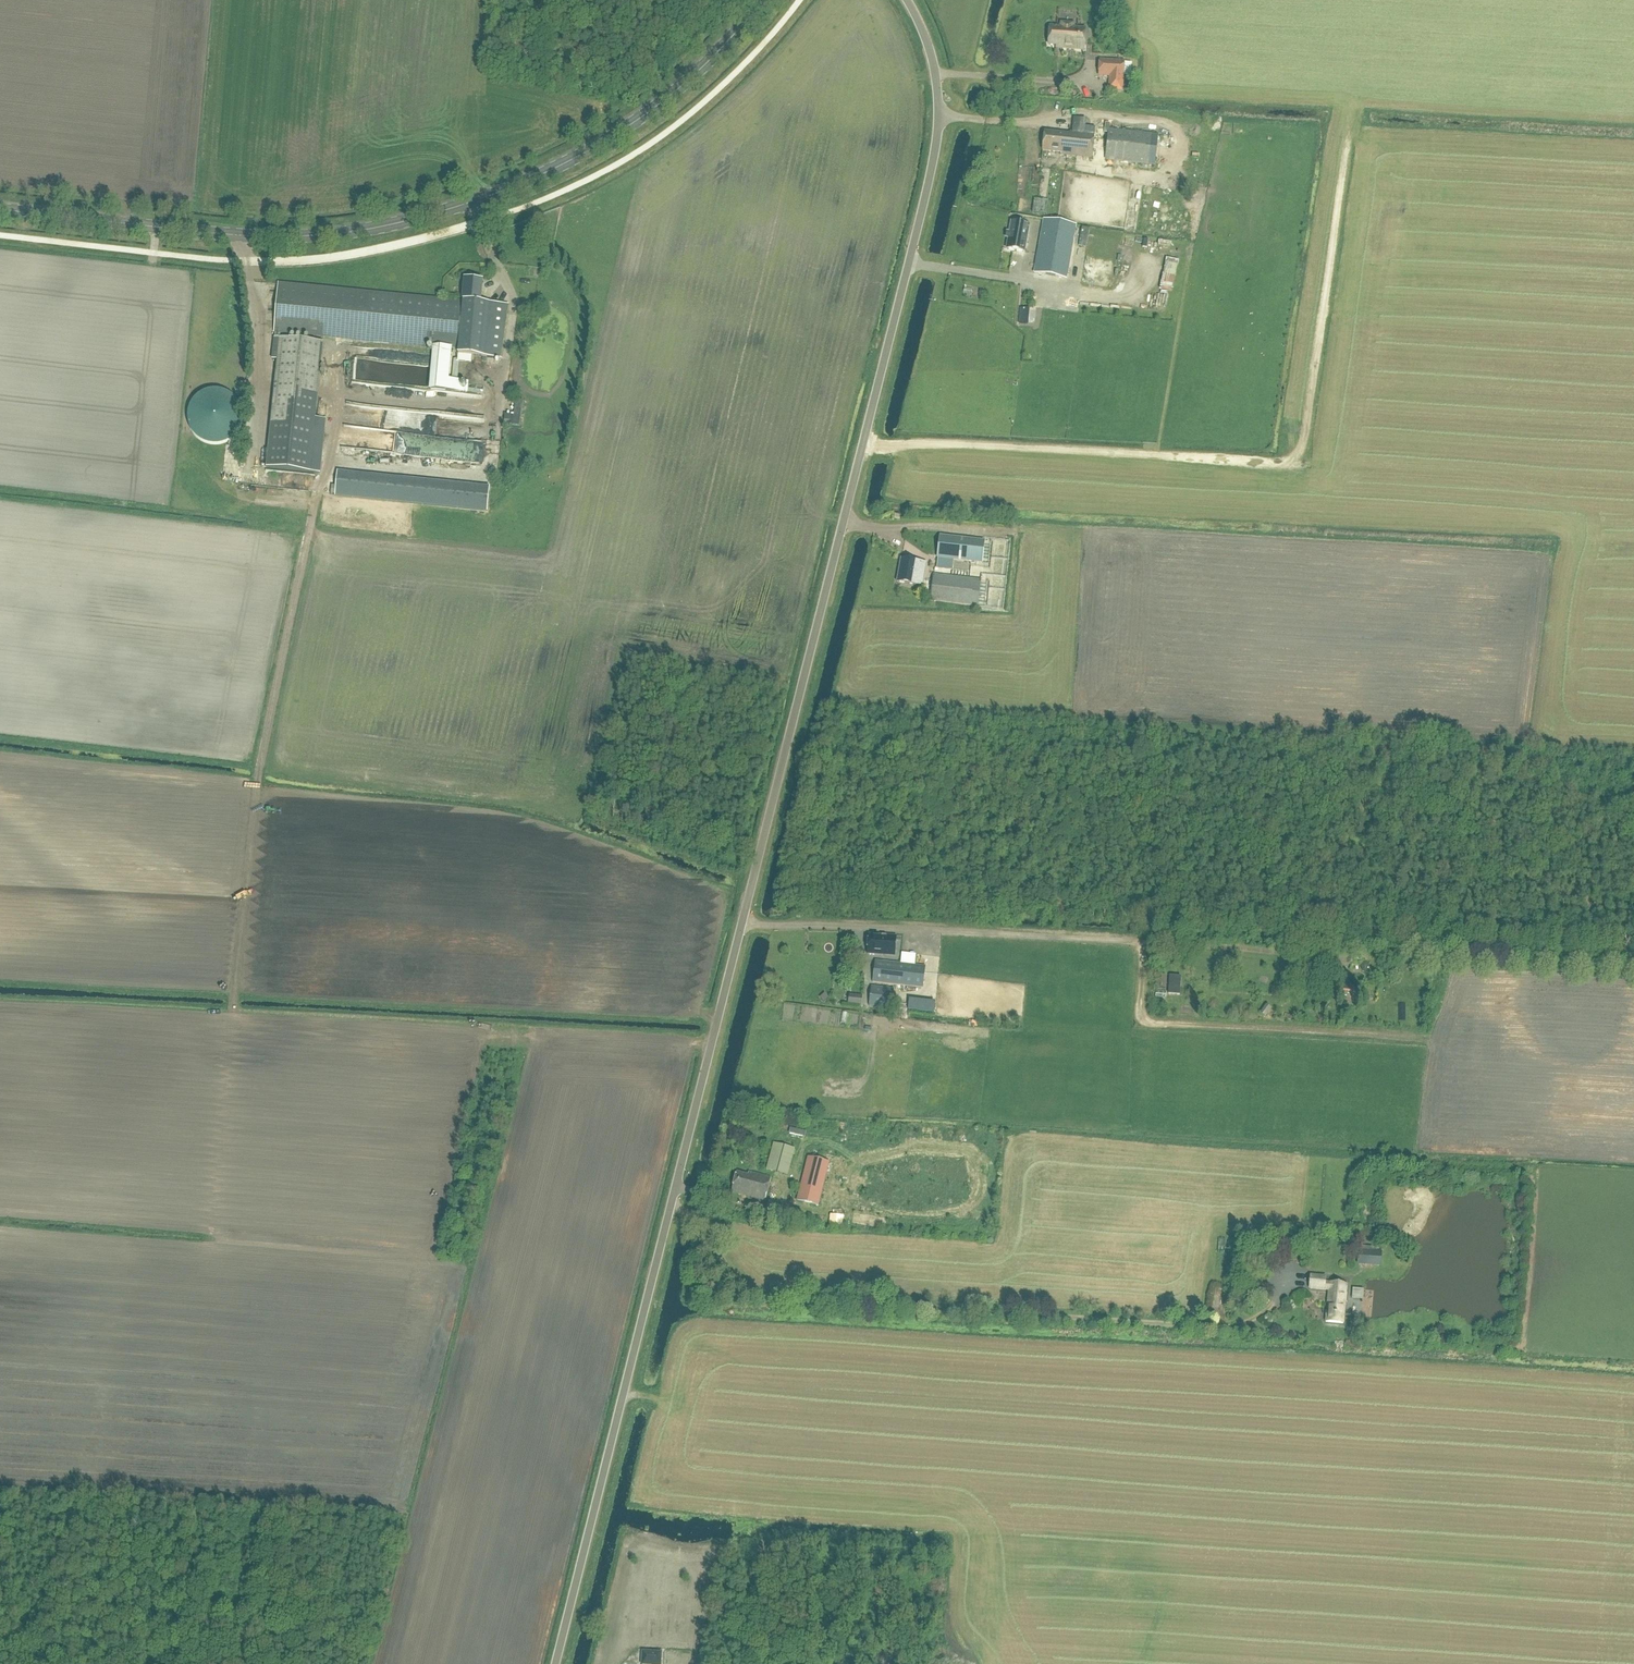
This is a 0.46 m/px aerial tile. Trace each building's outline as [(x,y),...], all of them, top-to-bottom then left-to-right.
[(1063,47),(1063,49),(1083,50),(1084,31),(1072,30),(1072,26),(1062,25),(1062,29),(1050,29),(1049,46),(1063,47)] [(1099,77),(1104,77),(1123,79),(1124,63),(1100,62),(1099,70),(1099,77)] [(1060,156),(1091,159),(1094,129),(1085,128),(1084,137),(1045,133),(1043,152),(1061,154),(1060,156)] [(1158,136),(1117,132),(1114,162),(1155,166),(1158,136)] [(1093,175),(1080,286),(1107,289),(1119,178),(1093,175)] [(1155,189),(1166,191),(1167,185),(1156,183),(1155,189)] [(1044,221),(1034,274),(1066,280),(1076,226),(1044,221)] [(1139,236),(1149,243),(1160,228),(1151,221),(1139,236)] [(1176,233),(1177,224),(1167,222),(1166,231),(1176,233)] [(1029,227),(1011,224),(1007,250),(1024,253),(1029,227)] [(1157,268),(1168,269),(1169,258),(1159,257),(1157,268)] [(463,302),(366,293),(279,285),(275,333),(362,341),(421,346),(418,387),(430,388),(430,391),(468,395),(469,382),(457,381),(459,360),(472,362),(472,356),(503,359),(508,306),(480,303),(482,282),(465,281),(463,302)] [(1014,307),(1015,322),(1026,322),(1025,307),(1014,307)] [(266,469),(310,474),(323,344),(280,340),(266,469)] [(188,413),(188,418),(188,424),(190,429),(192,434),(196,438),(200,441),(205,444),(210,445),(215,446),(221,445),(226,444),(231,441),(235,438),(238,434),(241,429),(242,424),(243,418),(242,413),(241,408),(238,403),(235,399),(231,395),(226,393),(221,391),(215,391),(210,391),(205,393),(200,395),(196,399),(192,403),(190,408),(188,413)] [(462,443),(472,442),(471,435),(462,436),(462,443)] [(334,497),(485,516),(488,488),(336,473),(334,497)] [(940,537),(938,559),(981,564),(984,543),(940,537)] [(919,563),(901,560),(897,583),(915,586),(919,563)] [(931,602),(978,608),(981,582),(934,576),(931,602)] [(871,936),(869,956),(896,957),(897,937),(871,936)] [(1171,968),(1178,969),(1179,957),(1172,956),(1171,968)] [(926,967),(875,962),(872,983),(923,989),(926,967)] [(927,968),(927,983),(941,983),(940,967),(927,968)] [(1166,990),(1167,977),(1156,976),(1155,989),(1166,990)] [(894,990),(871,988),(869,1007),(892,1010),(894,990)] [(909,1000),(908,1011),(934,1014),(935,1003),(909,1000)] [(1271,1009),(1265,1006),(1260,1014),(1266,1017),(1271,1009)] [(767,1170),(787,1176),(794,1150),(774,1144),(767,1170)] [(808,1158),(804,1172),(826,1178),(829,1163),(808,1158)] [(765,1202),(771,1179),(749,1173),(749,1175),(737,1172),(732,1193),(765,1202)] [(797,1201),(818,1206),(822,1192),(801,1186),(797,1201)] [(1359,1251),(1357,1266),(1381,1267),(1382,1252),(1372,1251),(1372,1248),(1366,1248),(1366,1251),(1359,1251)] [(1293,1268),(1297,1274),(1306,1270),(1302,1263),(1293,1268)] [(1310,1290),(1329,1291),(1326,1322),(1344,1324),(1347,1286),(1324,1284),(1325,1278),(1311,1276),(1310,1290)] [(1363,1297),(1363,1286),(1353,1286),(1353,1297),(1363,1297)] [(661,1654),(643,1652),(642,1663),(661,1663),(661,1654)]
